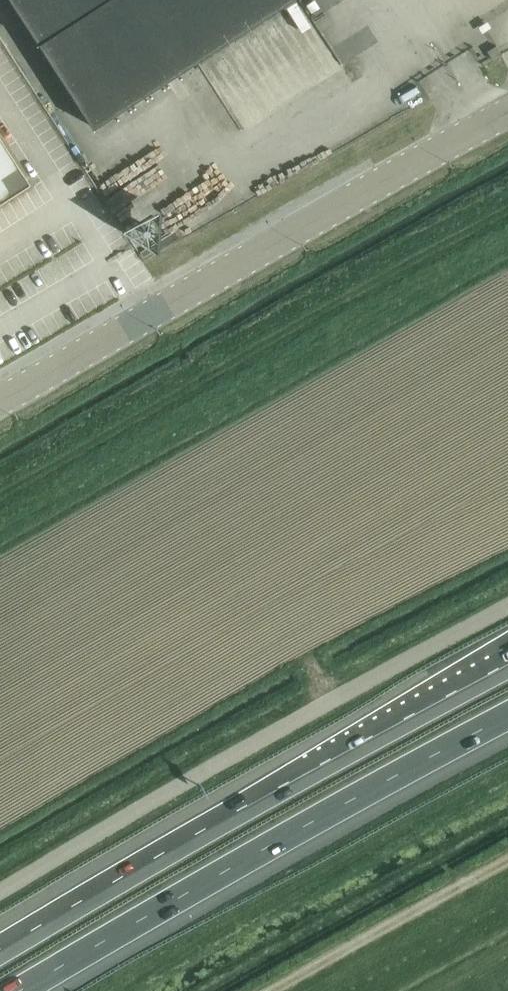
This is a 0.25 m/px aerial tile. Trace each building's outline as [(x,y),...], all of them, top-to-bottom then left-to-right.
[(97,128),(295,0),(14,0),(97,128)] [(493,59),(502,54),(496,45),(488,51),(493,59)] [(28,183),(0,140),(0,202),(28,183)] [(146,212),(137,218),(149,233),(157,227),(146,212)]
